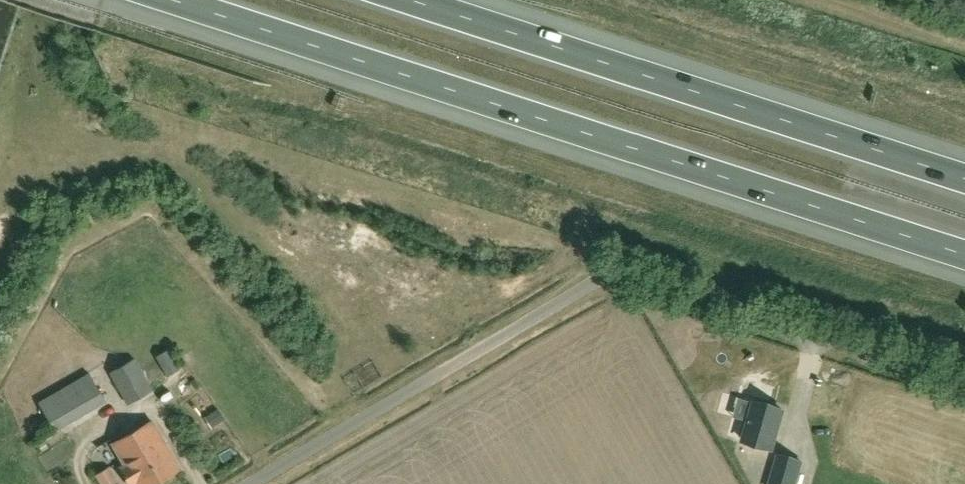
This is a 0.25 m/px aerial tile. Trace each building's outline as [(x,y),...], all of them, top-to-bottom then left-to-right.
[(169,349),(156,357),(168,376),(181,368),(169,349)] [(154,389),(136,358),(110,373),(127,404),(154,389)] [(90,373),(39,401),(56,431),(107,401),(90,373)] [(755,401),(744,440),(773,448),(784,410),(755,401)] [(126,465),(121,468),(131,483),(137,483),(155,483),(181,469),(152,420),(113,443),(126,465)] [(771,483),(798,483),(804,461),(780,453),(771,483)] [(95,475),(101,483),(114,483),(119,481),(110,466),(95,475)]
